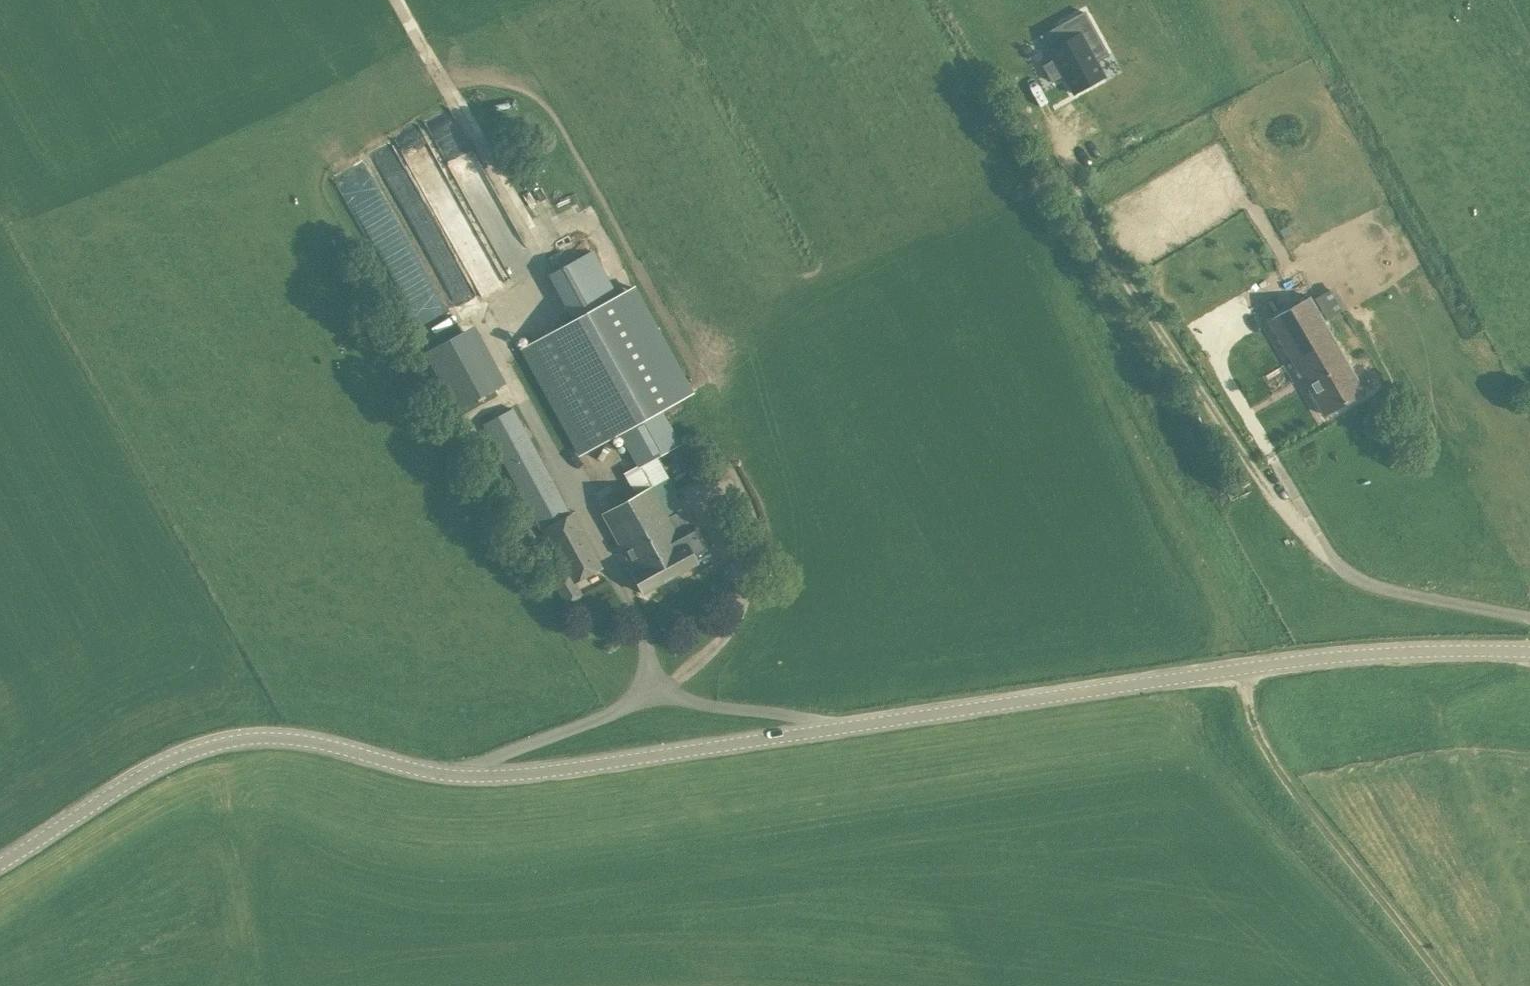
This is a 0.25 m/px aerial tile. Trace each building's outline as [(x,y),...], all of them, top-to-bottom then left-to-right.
[(1054,59),(1043,66),(1051,82),(1063,75),(1073,94),(1104,77),(1096,62),(1108,55),(1084,12),(1060,25),(1068,40),(1052,48),(1049,50),(1054,59)] [(341,172),(388,278),(414,266),(367,161),(341,172)] [(616,293),(593,249),(556,269),(579,313),(616,293)] [(674,493),(651,453),(675,439),(658,410),(688,393),(628,288),(522,347),(580,453),(619,432),(639,469),(625,476),(635,494),(601,513),(632,569),(631,570),(643,592),(696,563),(694,559),(709,550),(694,524),(692,525),(683,510),(667,519),(658,502),(674,493)] [(1326,320),(1341,311),(1329,290),(1314,299),(1326,320)] [(1308,297),(1267,321),(1322,415),(1363,391),(1308,297)] [(539,530),(540,530),(570,584),(601,567),(572,513),(570,513),(513,407),(482,424),(539,530)]
